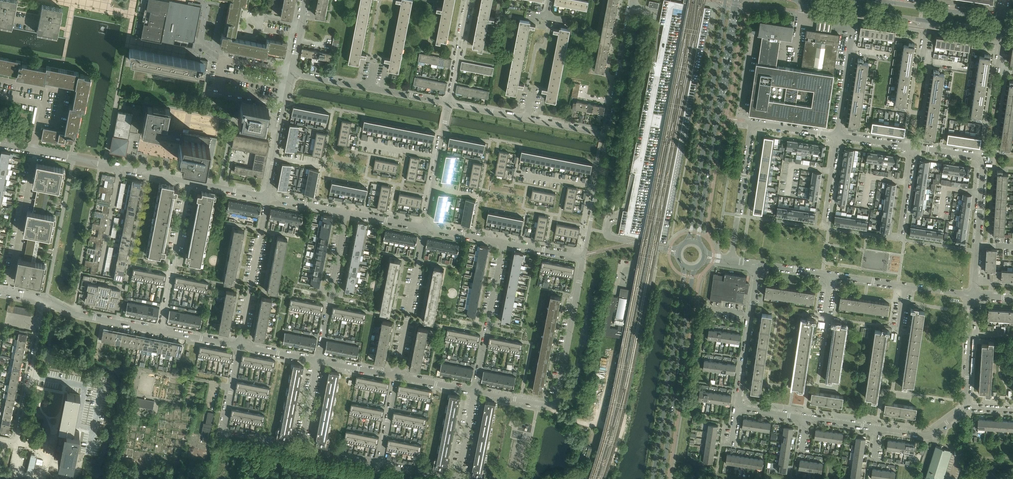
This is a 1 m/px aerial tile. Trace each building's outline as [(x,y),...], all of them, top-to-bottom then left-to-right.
[(18,0),(17,0),(0,0),(0,24),(12,27),(14,20),(18,0)] [(201,7),(167,0),(146,0),(139,37),(193,48),(201,7)] [(240,4),(245,5),(246,0),(230,0),(229,5),(230,5),(224,32),(225,32),(224,34),(222,33),(221,41),(220,45),(225,46),(224,48),(266,56),(267,51),(285,54),(287,44),(269,41),(268,43),(251,39),(250,42),(229,38),(230,36),(236,37),(238,26),(236,26),(240,4)] [(316,16),(326,17),(329,2),(320,0),(319,0),(316,16)] [(349,62),(358,64),(360,56),(367,57),(367,54),(361,53),(371,0),(361,0),(349,62)] [(396,1),(403,3),(392,59),(386,57),(385,61),(392,62),(390,70),(399,72),(413,0),(397,0),(396,1)] [(456,0),(446,0),(444,8),(436,6),(435,8),(435,9),(444,11),(438,39),(437,39),(437,42),(441,43),(442,40),(448,41),(456,0)] [(473,46),(479,47),(478,50),(483,51),(484,48),(482,47),(488,20),(497,21),(497,20),(496,18),(488,16),(491,0),(482,0),(473,46)] [(607,8),(617,10),(618,0),(608,0),(607,8)] [(294,4),(283,2),(281,16),(291,18),(292,13),(293,13),(294,10),(293,10),(294,4)] [(59,29),(63,9),(42,5),(38,25),(37,31),(58,35),(59,29)] [(617,10),(607,8),(604,23),(614,25),(617,10)] [(832,19),(818,17),(816,29),(830,32),(832,19)] [(520,20),(520,24),(506,93),(516,94),(517,86),(524,87),(525,84),(518,83),(529,27),(535,28),(536,25),(529,24),(530,22),(520,20)] [(749,113),(826,125),(834,74),(801,69),(776,66),(781,37),(791,39),(793,25),(760,20),(758,34),(764,35),(760,63),(756,63),(752,96),(749,113)] [(614,25),(604,23),(601,38),(611,40),(614,25)] [(570,29),(561,28),(561,30),(554,29),(553,32),(560,33),(549,89),(543,88),(542,91),(549,92),(547,100),(556,102),(570,29)] [(801,68),(801,69),(834,74),(840,35),(830,33),(807,30),(804,50),(803,54),(802,59),(801,68)] [(611,40),(601,38),(598,54),(608,56),(611,40)] [(906,107),(912,66),(915,47),(915,43),(913,43),(913,42),(909,41),(909,43),(907,42),(906,45),(904,45),(895,105),(898,105),(898,108),(905,109),(906,107)] [(208,60),(200,59),(200,62),(130,49),(129,53),(131,53),(130,60),(198,73),(198,71),(200,72),(200,69),(206,70),(208,60)] [(981,117),(987,77),(990,58),(991,55),(988,54),(988,53),(985,52),(985,54),(983,53),(982,56),(980,56),(971,116),(974,116),(974,119),(981,120),(981,117)] [(427,55),(420,53),(418,61),(425,63),(427,55)] [(608,56),(598,54),(595,69),(605,71),(608,56)] [(0,57),(0,70),(18,74),(17,76),(44,81),(45,79),(76,85),(77,81),(78,74),(79,72),(46,66),(46,68),(22,64),(22,65),(20,65),(21,61),(0,57)] [(446,58),(439,57),(438,65),(444,66),(446,58)] [(859,127),(864,93),(868,63),(865,62),(866,59),(858,58),(858,62),(848,128),(850,129),(850,130),(854,131),(854,129),(856,130),(856,127),(859,127)] [(462,61),(460,69),(467,71),(468,63),(462,61)] [(494,68),(488,66),(486,74),(493,76),(494,68)] [(935,138),(940,104),(944,74),(941,73),(941,71),(934,70),(934,73),(933,77),(924,136),(924,140),(926,140),(926,142),(929,142),(930,141),(932,141),(932,138),(935,138)] [(43,128),(43,131),(41,139),(66,144),(67,139),(72,140),(73,134),(76,135),(77,132),(82,109),(84,109),(91,77),(78,74),(77,81),(79,81),(74,107),(71,106),(66,130),(68,131),(67,133),(43,128)] [(422,78),(415,77),(414,85),(421,86),(422,78)] [(1012,131),(1012,81),(1010,81),(1009,84),(1009,88),(1000,148),(999,151),(1007,152),(1008,149),(1010,150),(1012,131)] [(470,88),(464,86),(462,94),(469,96),(470,88)] [(477,89),(470,88),(469,96),(475,97),(477,89)] [(490,91),(483,90),(481,98),(488,99),(490,91)] [(268,106),(241,101),(238,121),(264,126),(266,114),(268,106)] [(576,109),(581,110),(583,103),(577,101),(577,103),(574,102),(572,110),(575,110),(576,109)] [(210,137),(188,133),(189,130),(183,128),(183,132),(166,129),(170,108),(153,105),(152,107),(147,106),(142,132),(159,136),(158,138),(180,143),(179,143),(178,149),(180,149),(179,155),(182,156),(181,162),(195,164),(204,166),(210,137)] [(125,154),(133,115),(133,114),(118,112),(114,135),(111,151),(125,154)] [(252,169),(246,167),(235,165),(234,172),(255,176),(257,176),(263,177),(269,145),(268,144),(268,140),(234,134),(232,147),(238,148),(238,147),(256,151),(252,169)] [(217,138),(210,137),(204,166),(208,167),(211,167),(217,138)] [(59,190),(62,177),(63,169),(39,164),(38,169),(36,169),(33,180),(36,180),(35,186),(38,186),(46,188),(50,189),(59,190)] [(1004,234),(1006,204),(1008,174),(1004,174),(1005,171),(997,170),(997,174),(993,233),(993,236),(1001,237),(1001,234),(1004,234)] [(115,182),(116,176),(102,174),(101,180),(108,181),(107,188),(112,189),(113,186),(114,186),(114,183),(113,183),(113,182),(115,182)] [(169,227),(171,217),(170,217),(174,194),(176,195),(177,190),(173,189),(174,186),(160,183),(146,254),(160,257),(161,254),(165,255),(166,249),(165,249),(165,250),(164,249),(168,227),(169,227)] [(41,214),(46,188),(38,186),(37,191),(37,192),(36,196),(35,197),(36,197),(35,202),(34,202),(35,202),(34,207),(34,208),(33,212),(41,214)] [(107,188),(100,186),(99,192),(106,193),(105,200),(110,201),(111,194),(112,195),(113,189),(112,189),(107,188)] [(202,265),(216,194),(202,191),(201,194),(197,194),(196,199),(197,199),(199,199),(194,221),(193,221),(191,232),(192,232),(188,254),(186,254),(186,253),(185,259),(189,259),(188,262),(202,265)] [(400,194),(398,203),(405,204),(406,195),(400,194)] [(111,201),(110,201),(105,200),(97,198),(96,204),(103,206),(102,212),(107,213),(108,209),(109,207),(110,207),(111,201)] [(226,212),(258,218),(258,215),(259,216),(261,207),(228,201),(226,212)] [(102,212),(95,211),(94,216),(101,218),(100,224),(105,225),(106,223),(107,223),(107,220),(106,220),(106,219),(108,219),(109,213),(107,213),(102,212)] [(41,286),(44,270),(45,264),(35,262),(32,262),(37,236),(40,236),(50,238),(54,216),(45,214),(41,214),(33,212),(30,212),(29,217),(26,216),(24,228),(26,228),(25,233),(29,234),(28,239),(27,239),(28,239),(27,244),(26,244),(26,245),(27,245),(26,249),(25,249),(25,250),(25,255),(24,255),(24,260),(20,259),(19,265),(17,264),(15,275),(17,276),(16,281),(41,286)] [(106,226),(105,225),(100,224),(93,223),(92,229),(99,230),(97,237),(103,238),(103,235),(104,235),(105,232),(104,232),(104,231),(105,231),(106,226)] [(241,245),(242,239),(244,231),(234,229),(231,243),(241,245)] [(104,238),(103,238),(97,237),(90,235),(89,241),(96,242),(95,249),(100,250),(101,248),(102,248),(103,245),(101,244),(102,243),(103,244),(104,238)] [(287,239),(286,239),(277,237),(275,251),(285,253),(287,239)] [(239,258),(240,252),(241,245),(231,243),(229,256),(239,258)] [(95,249),(88,247),(87,253),(94,255),(93,261),(98,262),(99,256),(100,256),(102,250),(100,250),(95,249)] [(282,266),(283,262),(285,253),(275,251),(272,264),(282,266)] [(236,272),(237,266),(239,258),(229,256),(226,270),(236,272)] [(398,274),(400,269),(401,261),(391,259),(388,272),(398,274)] [(93,261),(86,260),(85,266),(92,267),(90,274),(96,275),(97,268),(98,268),(99,262),(98,262),(93,261)] [(279,279),(281,269),(282,266),(272,264),(269,278),(279,279)] [(995,271),(996,266),(986,265),(985,271),(990,271),(990,280),(995,280),(996,271),(995,271)] [(445,269),(444,269),(434,267),(432,281),(442,283),(445,269)] [(233,285),(235,279),(236,272),(226,270),(223,283),(233,285)] [(1006,281),(1007,271),(1002,270),(1002,272),(996,271),(995,280),(1006,281)] [(396,288),(397,280),(398,274),(388,272),(386,286),(396,288)] [(747,294),(749,284),(746,284),(747,276),(725,273),(725,275),(714,274),(714,273),(710,300),(720,302),(721,302),(721,300),(743,303),(744,293),(747,294)] [(277,293),(278,289),(279,279),(269,278),(267,291),(277,293)] [(439,296),(441,286),(442,283),(432,281),(429,294),(439,296)] [(98,284),(98,287),(97,287),(98,286),(88,284),(87,290),(88,290),(88,291),(88,292),(87,295),(87,296),(87,297),(86,297),(85,302),(94,304),(94,303),(95,303),(94,306),(107,308),(108,306),(108,307),(118,309),(119,303),(117,303),(118,301),(118,302),(118,301),(118,298),(119,298),(119,297),(118,297),(119,296),(120,296),(121,290),(112,289),(111,289),(111,287),(98,284)] [(765,296),(767,296),(781,298),(783,288),(766,285),(765,296)] [(393,301),(396,288),(386,286),(383,299),(393,301)] [(619,298),(610,296),(603,335),(622,338),(625,325),(632,290),(621,288),(619,298)] [(799,290),(783,288),(781,298),(797,300),(799,290)] [(234,306),(236,292),(226,290),(225,297),(223,304),(234,306)] [(815,292),(799,290),(797,300),(814,303),(815,292)] [(437,310),(437,306),(439,296),(429,294),(427,308),(437,310)] [(559,311),(561,298),(561,297),(551,295),(549,309),(559,311)] [(857,299),(841,296),(839,307),(855,309),(857,299)] [(270,306),(272,299),(262,297),(259,311),(269,313),(270,306)] [(391,315),(393,301),(383,299),(381,313),(391,315)] [(873,301),(857,299),(855,309),(872,311),(873,301)] [(889,303),(873,301),(872,311),(888,314),(889,303)] [(231,320),(234,306),(223,304),(222,310),(222,311),(221,318),(231,320)] [(914,314),(911,336),(904,384),(902,384),(902,387),(907,388),(907,385),(914,386),(925,312),(919,311),(920,307),(919,306),(917,305),(915,305),(914,305),(912,305),(911,305),(909,305),(908,309),(913,310),(913,314),(914,314)] [(434,323),(436,313),(437,310),(427,308),(424,321),(434,323)] [(559,311),(549,309),(546,322),(556,324),(559,311)] [(268,320),(268,319),(269,313),(259,311),(256,324),(266,326),(268,320)] [(762,313),(761,320),(760,329),(770,330),(772,315),(762,313)] [(802,388),(811,325),(813,325),(813,321),(816,321),(818,322),(819,317),(818,317),(816,316),(814,316),(812,315),(810,316),(808,316),(807,320),(802,319),(792,387),(798,387),(798,390),(803,391),(803,388),(802,388)] [(228,333),(231,320),(221,318),(220,324),(219,325),(218,331),(228,333)] [(839,380),(847,326),(841,325),(842,321),(841,320),(839,320),(837,319),(835,319),(834,319),(832,319),(831,319),(830,323),(832,324),(835,324),(834,328),(836,328),(828,378),(827,378),(827,381),(832,382),(832,379),(839,380)] [(391,336),(392,331),(393,323),(383,321),(382,327),(382,328),(381,334),(391,336)] [(556,324),(546,322),(543,336),(553,338),(556,324)] [(265,333),(266,326),(256,324),(254,338),(264,340),(265,333)] [(875,399),(885,336),(886,336),(887,332),(889,332),(891,333),(892,328),(891,328),(889,327),(888,327),(886,326),(884,326),(882,327),(881,327),(881,331),(875,330),(865,397),(872,398),(871,401),(876,402),(877,399),(875,399)] [(427,337),(428,336),(429,330),(419,328),(416,341),(426,343),(427,337)] [(760,329),(759,336),(758,344),(767,346),(770,330),(760,329)] [(20,330),(19,333),(18,339),(26,341),(27,334),(25,334),(26,331),(20,330)] [(388,350),(389,344),(391,336),(381,334),(379,341),(378,348),(388,350)] [(553,338),(543,336),(541,349),(551,351),(553,338)] [(26,341),(18,339),(17,346),(25,348),(26,341)] [(425,350),(425,349),(426,343),(416,341),(414,355),(424,356),(425,350)] [(989,389),(992,342),(994,342),(989,342),(988,344),(982,344),(979,392),(985,392),(985,395),(990,395),(990,398),(991,398),(992,397),(993,397),(994,396),(995,396),(995,395),(996,394),(996,393),(996,392),(994,392),(991,392),(991,389),(989,389)] [(758,344),(757,351),(755,360),(765,362),(767,346),(758,344)] [(25,348),(17,346),(15,352),(24,354),(25,348)] [(385,363),(386,358),(388,350),(378,348),(377,354),(377,355),(375,361),(385,363)] [(541,349),(538,363),(548,365),(551,351),(541,349)] [(24,354),(15,352),(14,359),(22,361),(24,354)] [(422,363),(424,356),(414,355),(411,368),(421,370),(422,364),(422,363)] [(22,361),(14,359),(13,366),(21,367),(22,361)] [(755,360),(754,367),(753,376),(763,377),(765,362),(755,360)] [(538,363),(536,376),(546,378),(548,365),(538,363)] [(303,366),(293,364),(291,378),(301,380),(303,366)] [(21,367),(13,366),(12,372),(20,374),(21,367)] [(329,371),(326,384),(336,386),(339,373),(329,371)] [(20,374),(12,372),(10,379),(19,380),(20,374)] [(533,390),(543,392),(546,378),(536,376),(533,390)] [(753,376),(752,382),(751,391),(760,393),(763,377),(753,376)] [(301,380),(291,378),(288,391),(298,393),(301,380)] [(19,380),(10,379),(9,385),(17,387),(19,380)] [(326,384),(324,398),(334,400),(336,386),(326,384)] [(17,387),(9,385),(6,385),(5,391),(8,392),(16,393),(17,387)] [(298,393),(288,391),(285,405),(296,407),(298,393)] [(16,393),(8,392),(7,398),(15,400),(16,393)] [(66,432),(59,464),(73,467),(74,462),(71,461),(75,439),(78,440),(79,433),(72,431),(71,431),(71,430),(77,399),(79,400),(80,395),(67,392),(60,430),(65,431),(65,432),(66,432)] [(810,401),(817,402),(826,404),(828,394),(812,392),(810,401)] [(460,396),(450,394),(448,408),(458,410),(460,396)] [(843,396),(828,394),(826,404),(842,406),(843,396)] [(15,400),(7,398),(5,405),(14,406),(15,400)] [(155,402),(137,398),(135,405),(153,408),(155,402)] [(324,398),(321,412),(331,413),(334,400),(324,398)] [(486,401),(483,415),(493,417),(496,403),(486,401)] [(884,412),(890,413),(900,415),(901,405),(885,402),(884,412)] [(285,405),(283,418),(293,420),(296,407),(285,405)] [(917,407),(901,405),(900,415),(915,417),(917,407)] [(458,410),(448,408),(445,421),(455,423),(458,410)] [(12,413),(4,411),(3,418),(11,419),(12,413)] [(206,423),(204,423),(201,435),(203,435),(202,441),(208,442),(214,413),(208,412),(206,423)] [(321,412),(318,425),(328,427),(331,413),(321,412)] [(483,415),(481,428),(491,430),(493,417),(483,415)] [(11,419),(3,418),(2,424),(10,426),(11,419)] [(283,418),(280,431),(289,433),(290,434),(293,420),(283,418)] [(977,429),(985,429),(985,420),(978,419),(977,429)] [(993,420),(985,420),(985,429),(992,430),(993,420)] [(1001,421),(993,420),(992,430),(1000,430),(1001,421)] [(455,423),(445,421),(443,435),(453,437),(455,423)] [(10,426),(2,424),(0,431),(8,433),(10,426)] [(709,424),(708,432),(717,433),(718,426),(709,424)] [(316,439),(317,439),(318,439),(326,440),(328,427),(318,425),(316,439)] [(784,427),(783,434),(793,435),(794,428),(784,427)] [(481,428),(478,442),(488,444),(491,430),(481,428)] [(278,431),(277,438),(288,440),(289,435),(288,435),(289,433),(280,431),(278,431)] [(717,433),(708,432),(707,439),(716,441),(717,433)] [(793,435),(783,434),(782,441),(791,443),(793,435)] [(443,435),(440,448),(450,450),(453,437),(443,435)] [(856,437),(855,445),(865,446),(866,439),(856,437)] [(317,441),(316,446),(327,448),(328,441),(326,440),(318,439),(317,439),(317,441)] [(716,441),(707,439),(705,447),(715,448),(716,441)] [(791,443),(782,441),(781,449),(790,450),(791,443)] [(478,442),(476,455),(486,457),(488,444),(478,442)] [(581,457),(589,460),(590,456),(592,448),(589,447),(589,446),(585,445),(581,457)] [(865,446),(855,445),(854,452),(864,453),(865,446)] [(943,448),(936,446),(926,478),(928,478),(943,478),(952,452),(950,451),(950,450),(944,448),(944,449),(942,449),(943,448)] [(715,448),(705,447),(704,454),(714,455),(715,448)] [(440,448),(437,462),(446,463),(446,464),(447,464),(450,450),(440,448)] [(790,450),(781,449),(780,456),(789,458),(790,450)] [(864,453),(854,452),(853,459),(863,461),(864,453)] [(714,455),(704,454),(703,461),(713,463),(714,455)] [(473,469),(474,469),(475,469),(483,470),(486,457),(476,455),(473,469)] [(789,458),(780,456),(779,464),(788,465),(789,458)] [(863,461),(853,459),(852,467),(861,468),(863,461)] [(435,461),(434,468),(445,470),(446,466),(445,466),(446,464),(446,463),(437,462),(435,461)] [(788,465),(779,464),(778,471),(787,472),(788,465)] [(861,468),(852,467),(851,474),(860,476),(861,468)] [(474,471),(473,476),(484,478),(485,471),(483,470),(475,469),(474,471)]
